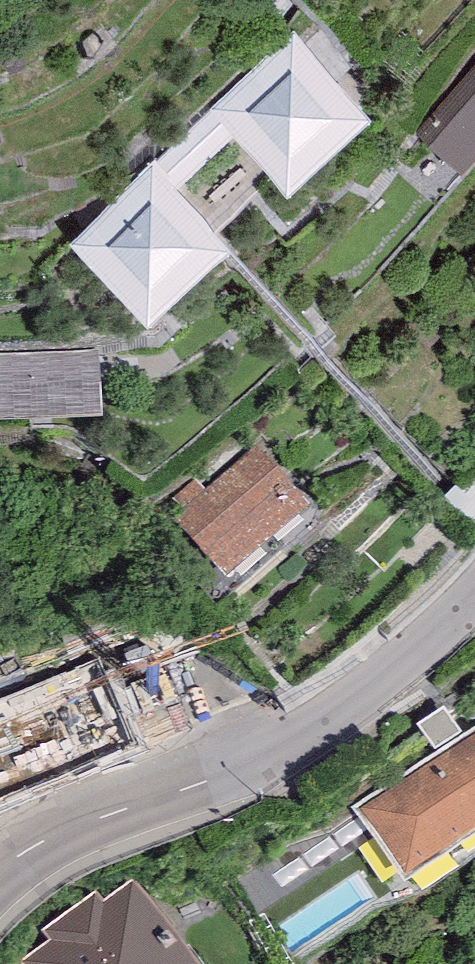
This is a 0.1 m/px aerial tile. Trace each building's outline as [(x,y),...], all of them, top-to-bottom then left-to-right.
[(295,29),(211,107),(234,133),(286,188),(371,109),(295,29)] [(417,131),(462,170),(474,155),(474,65),(417,131)] [(211,107),(155,157),(178,183),(234,133),(211,107)] [(155,157),(69,238),(150,321),(232,240),(178,183),(155,157)] [(0,353),(0,424),(101,419),(98,349),(0,353)] [(257,445),(172,517),(225,580),(275,538),(310,507),(257,445)] [(321,518),(310,507),(275,538),(286,551),(321,518)] [(417,728),(436,755),(463,736),(445,709),(417,728)] [(352,809),(403,885),(474,838),(474,728),(463,736),(436,755),(352,809)] [(132,879),(103,900),(95,888),(43,929),(51,939),(22,961),(24,963),(194,963),(132,879)]
